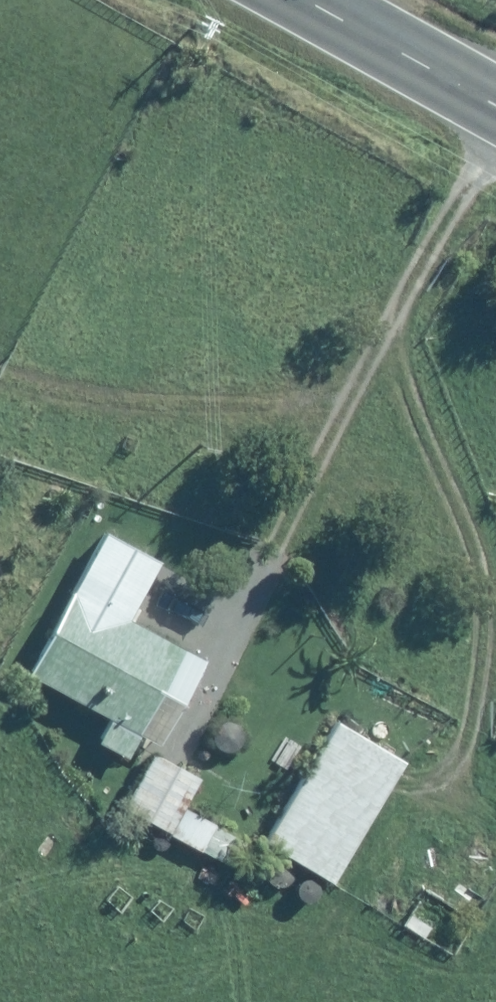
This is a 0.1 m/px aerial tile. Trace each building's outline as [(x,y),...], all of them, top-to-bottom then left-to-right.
[(168,566),(114,537),(36,680),(118,724),(106,747),(135,763),(148,740),(167,750),(213,664),(137,623),(168,566)] [(270,847),(340,889),(414,766),(343,725),(270,847)] [(206,782),(160,757),(130,811),(176,836),(190,811),(206,782)] [(190,811),(176,836),(232,866),(246,841),(190,811)] [(166,835),(162,834),(158,835),(154,838),(152,841),(152,846),(154,849),(157,852),(161,853),(165,852),(169,850),(171,846),(171,842),(169,838),(166,835)] [(293,864),(287,863),(281,864),(276,868),(273,873),(272,880),(275,886),(280,890),(286,891),(292,890),(297,886),(300,880),(300,874),(298,868),(293,864)] [(320,885),(315,883),(310,884),(306,887),(304,892),(304,897),(306,902),(310,905),(315,906),(320,905),(324,902),(326,898),(326,893),(324,888),(320,885)]
